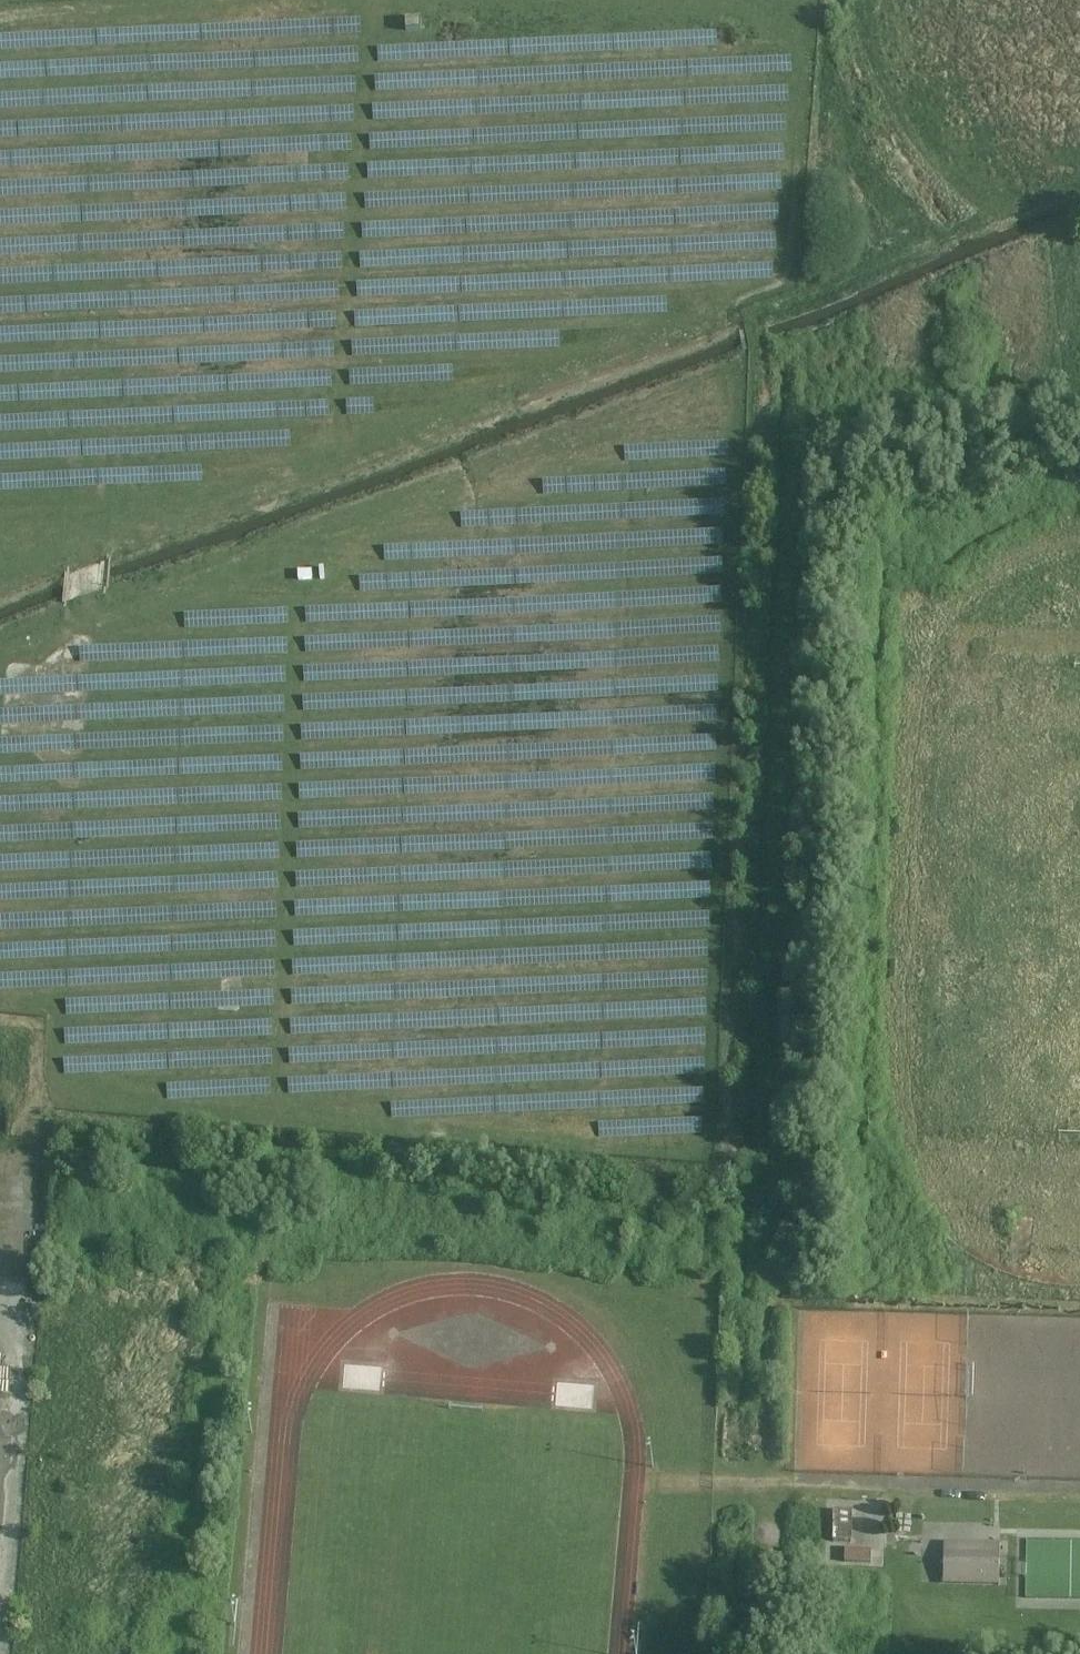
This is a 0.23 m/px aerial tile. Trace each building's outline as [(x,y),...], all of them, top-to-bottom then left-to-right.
[(717,439),(717,453),(734,454),(735,439),(717,439)] [(732,485),(732,469),(707,469),(707,485),(732,485)] [(731,499),(682,498),(682,514),(731,515),(731,499)] [(669,574),(729,573),(728,527),(668,528),(669,574)] [(728,588),(686,587),(686,602),(727,603),(728,588)] [(725,631),(725,618),(688,618),(689,632),(725,631)] [(725,661),(725,645),(685,645),(685,661),(725,661)] [(669,691),(724,691),(723,677),(669,677),(669,691)] [(346,765),(383,766),(384,751),(347,749),(346,765)] [(351,840),(352,848),(366,847),(367,856),(385,855),(384,837),(351,840)] [(714,982),(711,966),(672,973),(675,989),(714,982)] [(650,1016),(714,1012),(713,996),(637,1001),(638,1012),(650,1011),(650,1016)] [(673,1073),(710,1075),(711,1028),(671,1026),(670,1050),(673,1050),(673,1073)] [(1001,1543),(945,1542),(945,1586),(1001,1586),(1001,1543)]
